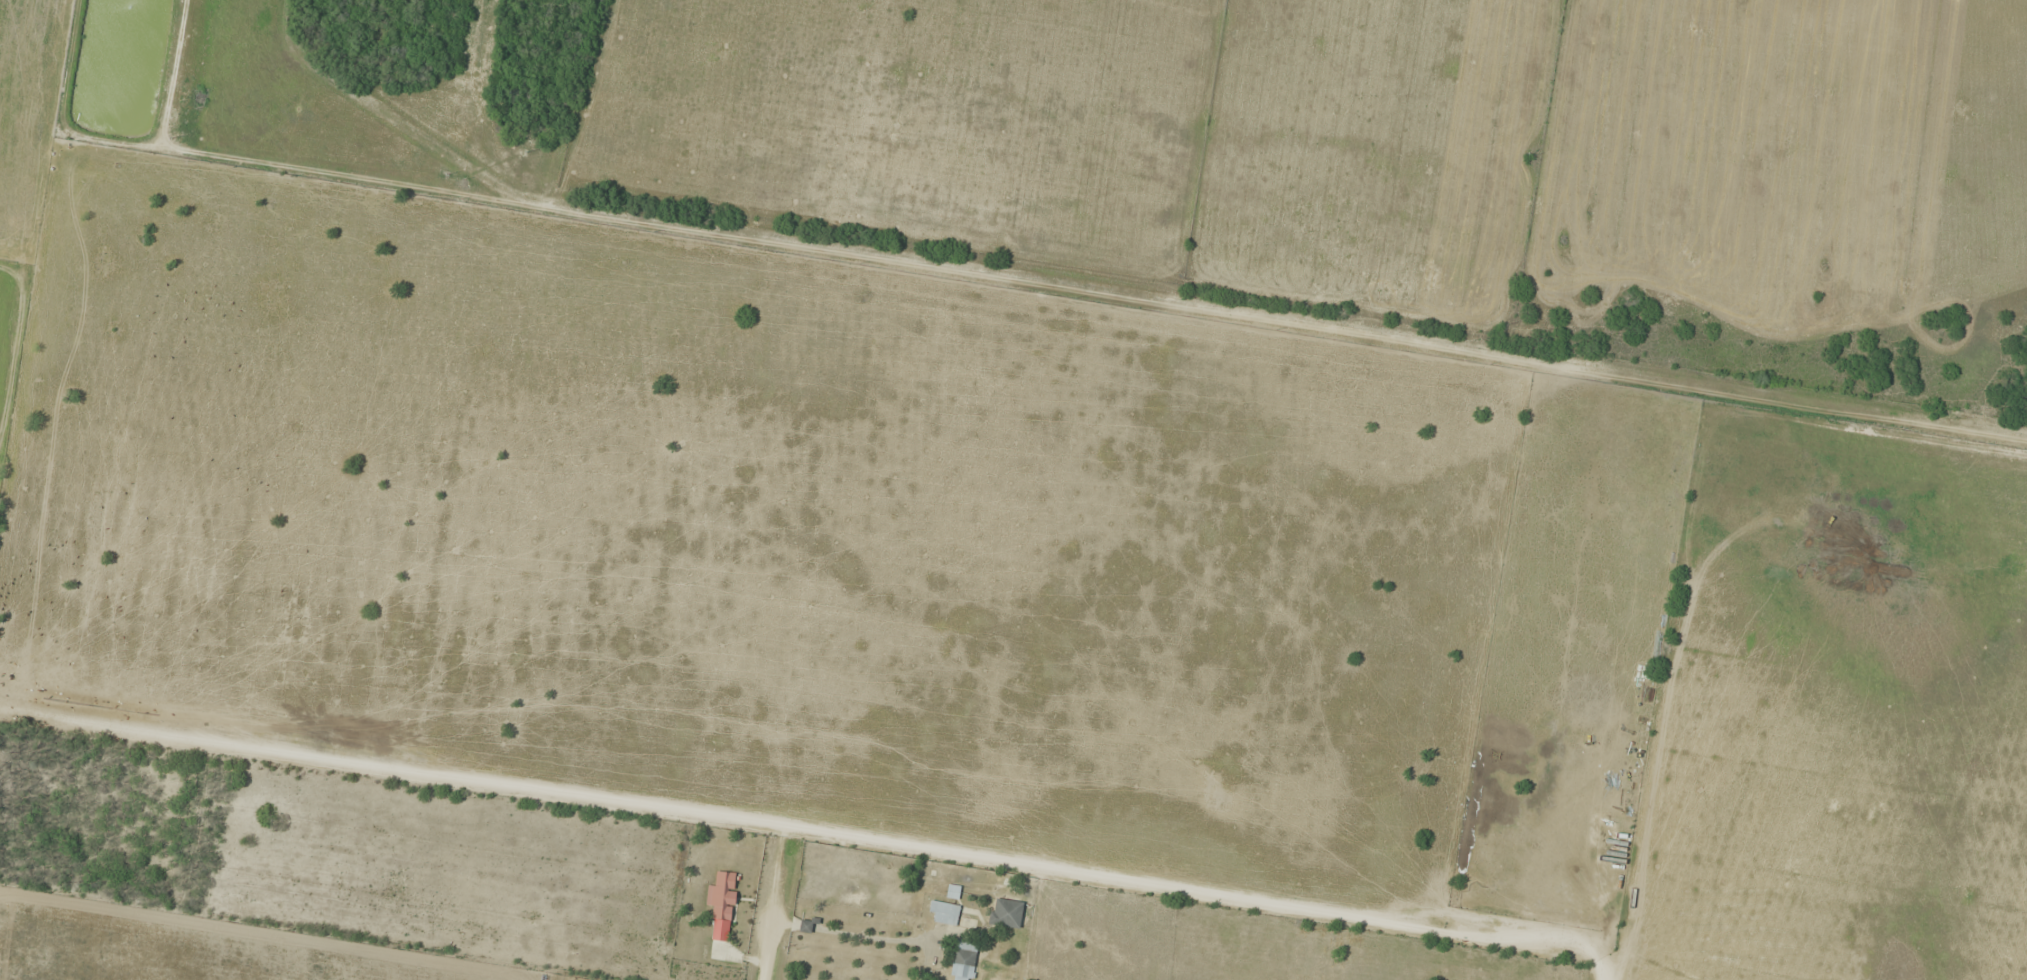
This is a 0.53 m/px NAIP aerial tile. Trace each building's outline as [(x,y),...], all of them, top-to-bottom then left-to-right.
[(715,907),(712,939),(731,941),(738,872),(719,871),(718,881),(709,880),(706,906),(715,907)] [(1024,902),(993,897),(989,923),(1020,928),(1024,902)] [(929,911),(932,912),(930,920),(957,925),(961,905),(931,899),(929,911)] [(979,944),(957,941),(951,979),(953,979),(973,979),(979,944)]
